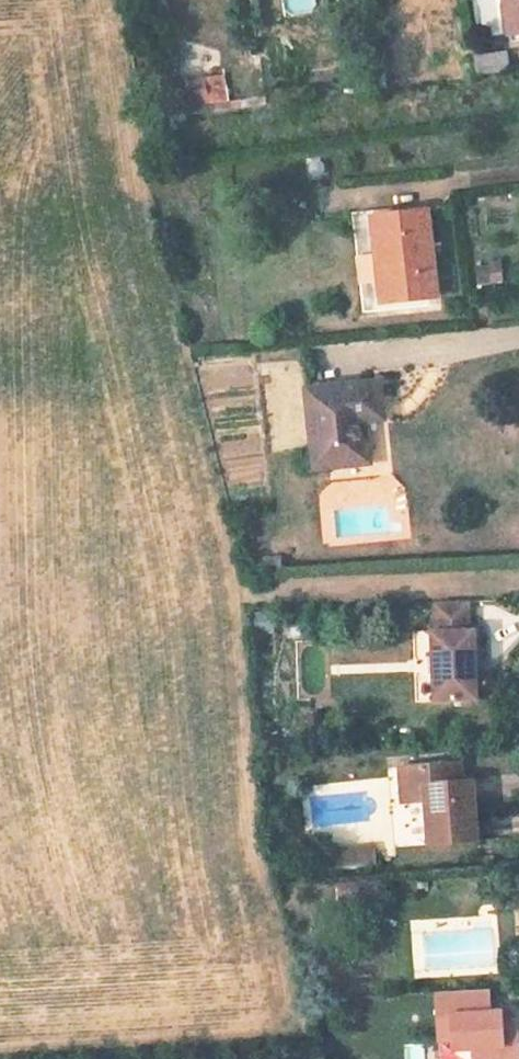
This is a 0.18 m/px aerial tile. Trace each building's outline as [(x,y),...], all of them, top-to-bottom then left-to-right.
[(415,9),(450,7),(449,0),(415,0),(415,9)] [(510,34),(518,33),(518,0),(505,0),(510,34)] [(475,55),(478,74),(508,71),(506,52),(475,55)] [(204,83),(166,88),(168,104),(206,99),(204,83)] [(393,209),(352,213),(353,220),(394,216),(393,209)] [(436,296),(427,212),(394,216),(353,220),(364,312),(399,309),(398,301),(436,296)] [(475,285),(503,283),(501,260),(474,261),(475,285)] [(381,405),(379,382),(306,390),(314,468),(369,463),(364,420),(363,407),(381,405)] [(363,407),(364,420),(383,419),(381,405),(363,407)] [(433,702),(478,700),(475,630),(470,630),(469,601),(434,603),(435,631),(430,631),(433,702)] [(461,782),(460,763),(401,767),(403,803),(426,801),(430,845),(475,841),(472,796),(462,797),(461,782)] [(471,781),(461,782),(462,797),(472,796),(471,781)] [(334,866),(376,863),(374,842),(332,844),(334,866)] [(378,883),(359,884),(360,898),(379,897),(378,883)] [(487,1001),(447,1003),(448,1019),(470,1018),(469,1015),(487,1014),(487,1001)]
